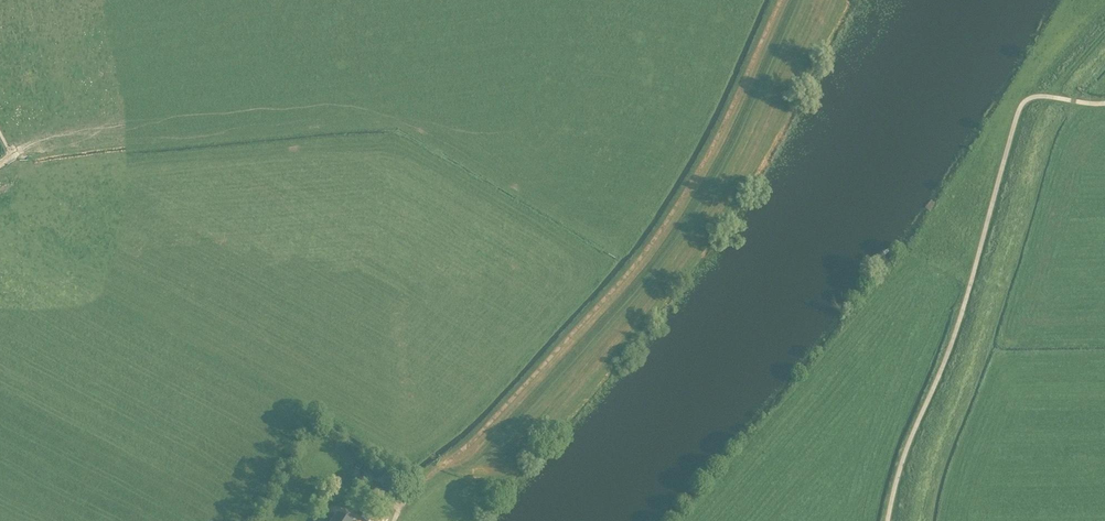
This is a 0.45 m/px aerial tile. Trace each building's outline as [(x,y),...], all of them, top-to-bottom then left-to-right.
[(375,520),(384,520),(388,514),(367,502),(360,512),(375,520)] [(355,520),(336,508),(328,520),(354,520),(355,520)]
